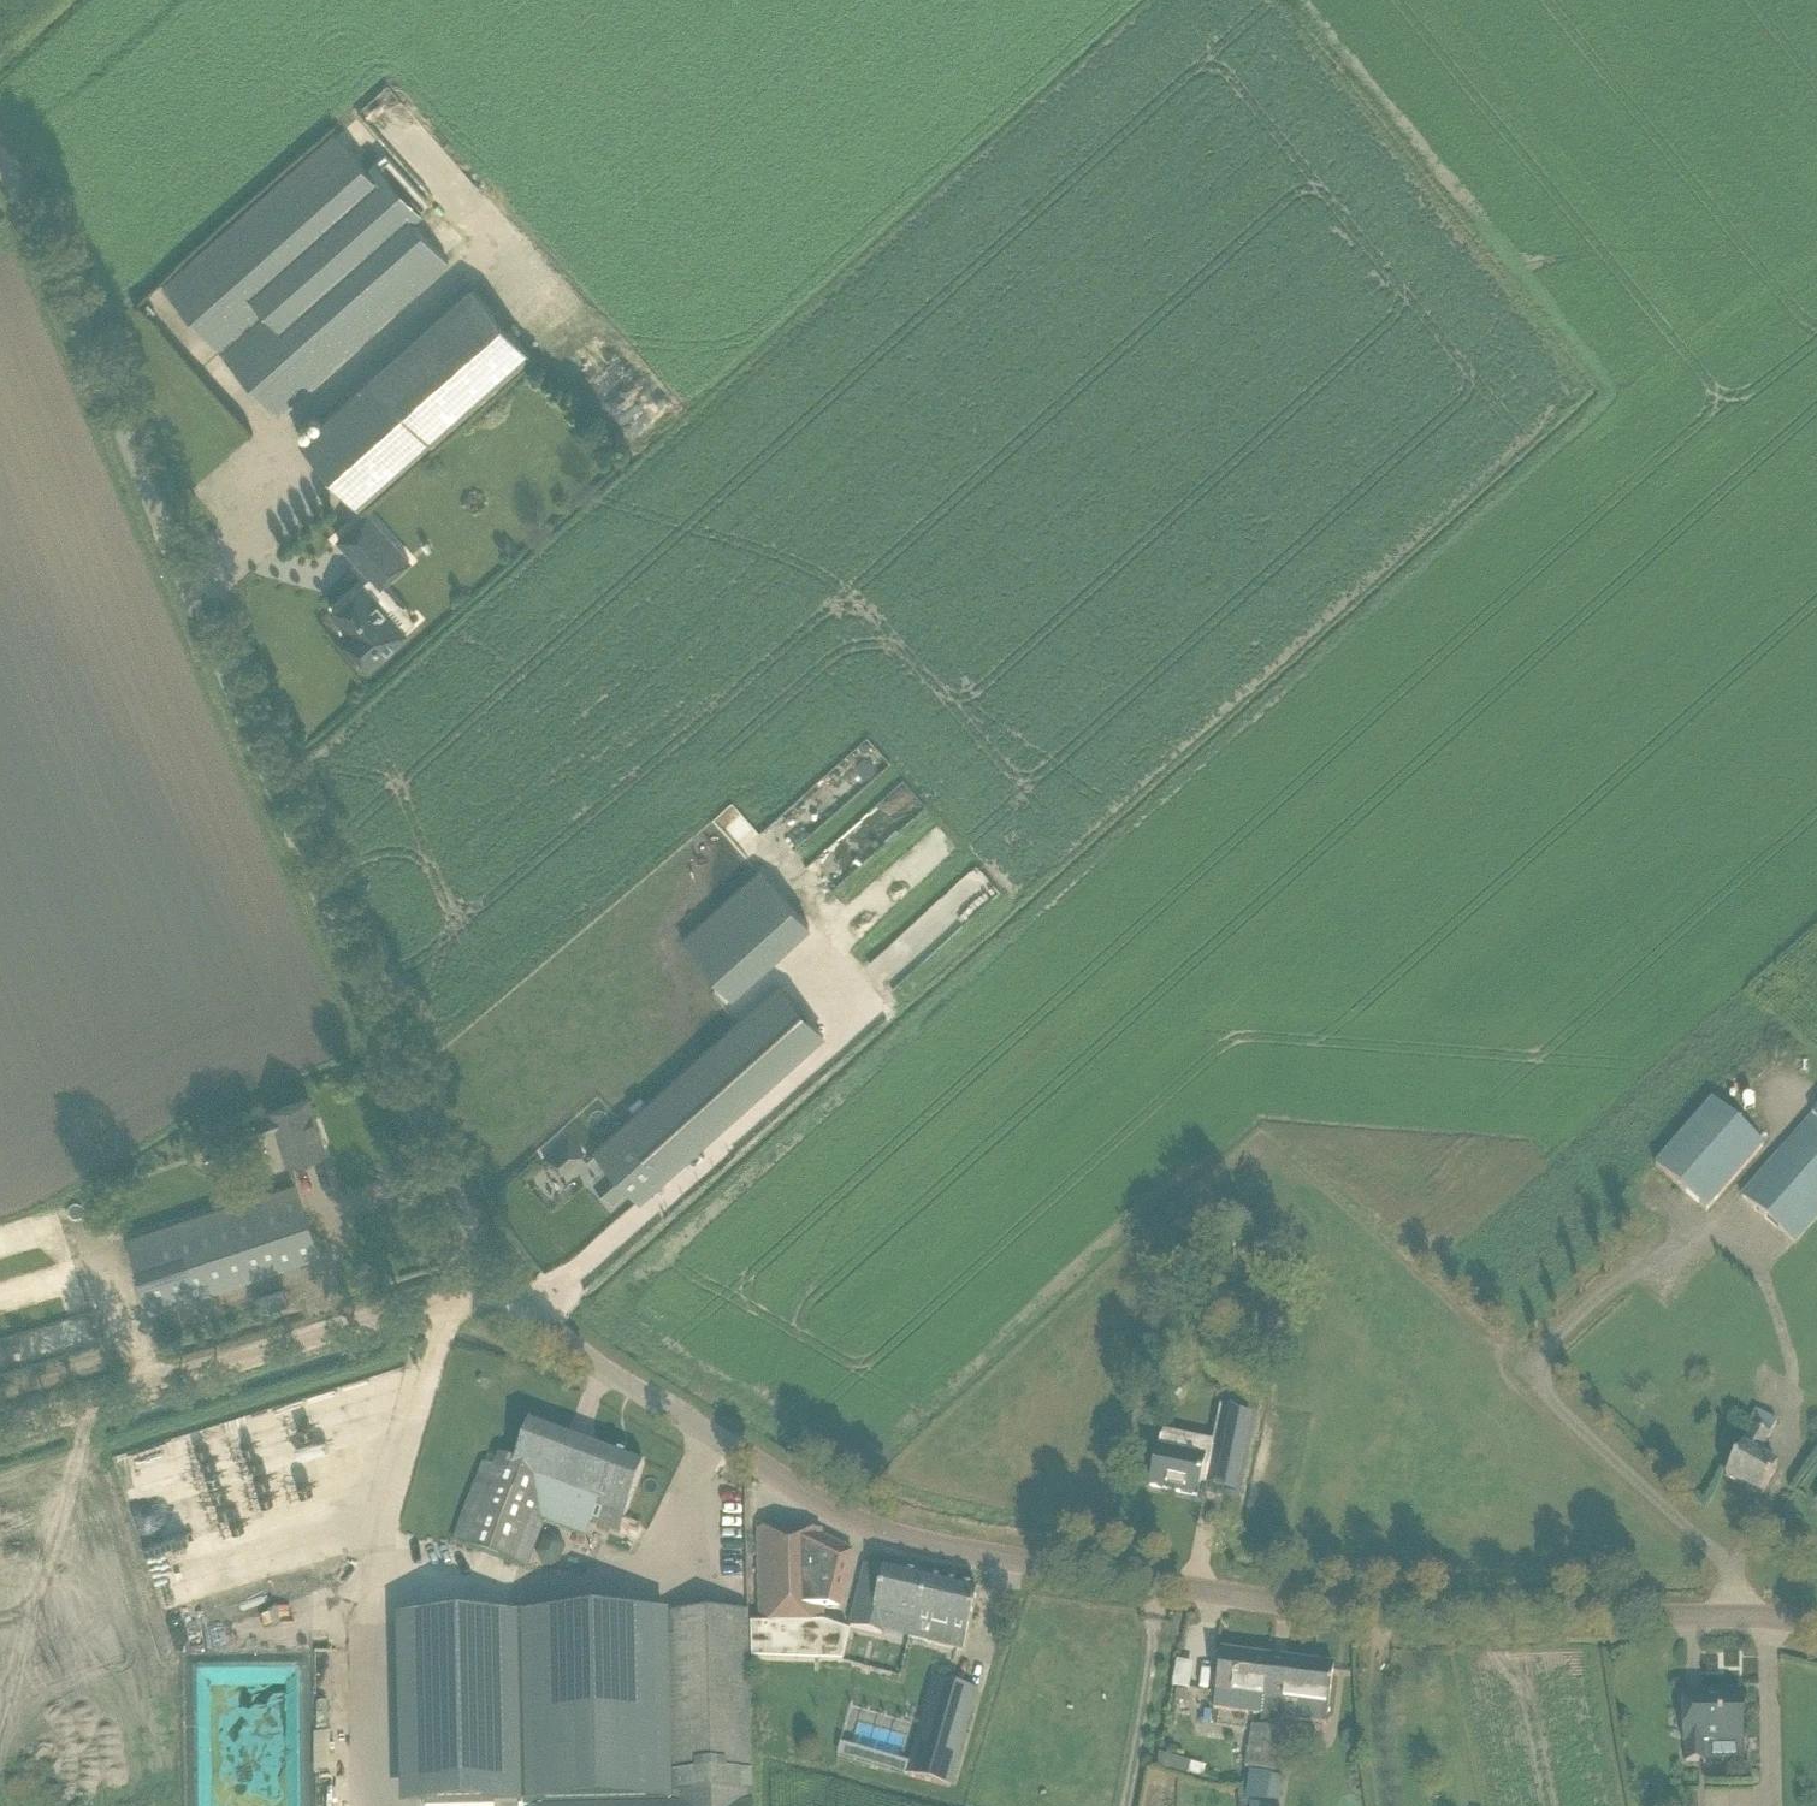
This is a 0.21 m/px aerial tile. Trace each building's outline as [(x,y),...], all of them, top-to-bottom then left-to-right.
[(331,133),(161,285),(277,414),(446,262),(410,222),(428,206),(385,158),(367,174),(331,133)] [(471,286),(371,376),(300,439),(357,504),(529,352),(471,286)] [(341,634),(368,664),(417,620),(384,585),(410,561),(366,512),(337,538),(370,576),(331,611),(347,628),(341,634)] [(680,939),(731,997),(811,926),(759,867),(680,939)] [(638,1199),(823,1035),(778,985),(612,1134),(594,1150),(606,1163),(591,1176),(612,1199),(627,1186),(638,1199)] [(276,1129),(279,1137),(287,1160),(324,1148),(307,1097),(284,1105),(250,1117),(257,1135),(276,1129)] [(1655,1167),(1707,1212),(1765,1147),(1711,1102),(1655,1167)] [(1795,1245),(1816,1219),(1816,1109),(1740,1197),(1795,1245)] [(567,1135),(543,1157),(551,1166),(565,1153),(571,1161),(582,1151),(567,1135)] [(126,1239),(142,1288),(150,1310),(318,1255),(294,1183),(126,1239)] [(1757,1457),(1769,1435),(1776,1421),(1755,1410),(1748,1424),(1753,1426),(1725,1477),(1761,1497),(1777,1468),(1757,1457)] [(530,1423),(509,1479),(481,1468),(453,1545),(525,1572),(543,1523),(587,1539),(592,1524),(618,1534),(644,1466),(530,1423)] [(1210,1466),(1227,1470),(1235,1435),(1218,1431),(1210,1466)] [(1157,1453),(1155,1463),(1150,1487),(1197,1497),(1204,1462),(1157,1453)] [(439,1521),(434,1538),(448,1543),(454,1526),(439,1521)] [(838,1610),(850,1565),(853,1554),(822,1538),(821,1533),(758,1531),(756,1626),(750,1626),(750,1661),(841,1663),(849,1634),(824,1624),(824,1608),(838,1610)] [(543,1543),(538,1557),(542,1565),(550,1568),(558,1564),(563,1550),(559,1542),(551,1539),(543,1543)] [(859,1590),(849,1630),(882,1638),(883,1634),(887,1618),(920,1626),(931,1581),(885,1570),(885,1572),(867,1567),(865,1567),(859,1590)] [(920,1626),(916,1642),(962,1653),(971,1616),(977,1592),(931,1581),(920,1626)] [(657,1615),(662,1805),(752,1805),(748,1613),(747,1613),(657,1615)] [(657,1615),(420,1621),(424,1805),(662,1805),(657,1615)] [(1277,1660),(1220,1652),(1213,1708),(1261,1715),(1259,1729),(1251,1727),(1245,1767),(1262,1769),(1277,1660)] [(907,1776),(951,1789),(980,1691),(981,1692),(990,1664),(975,1660),(967,1688),(935,1678),(907,1776)] [(1171,1686),(1189,1689),(1194,1663),(1176,1660),(1171,1686)] [(1326,1724),(1330,1691),(1334,1667),(1277,1660),(1262,1769),(1277,1772),(1283,1732),(1279,1732),(1281,1718),(1326,1724)] [(1176,1693),(1174,1703),(1184,1704),(1185,1694),(1176,1693)] [(1704,1695),(1682,1695),(1683,1719),(1683,1745),(1685,1745),(1686,1763),(1706,1763),(1706,1761),(1743,1761),(1743,1744),(1743,1739),(1743,1699),(1704,1700),(1704,1695)] [(314,1731),(313,1769),(329,1770),(330,1732),(314,1731)] [(1270,1777),(1270,1776),(1249,1772),(1243,1805),(1248,1805),(1265,1805),(1270,1777)]
